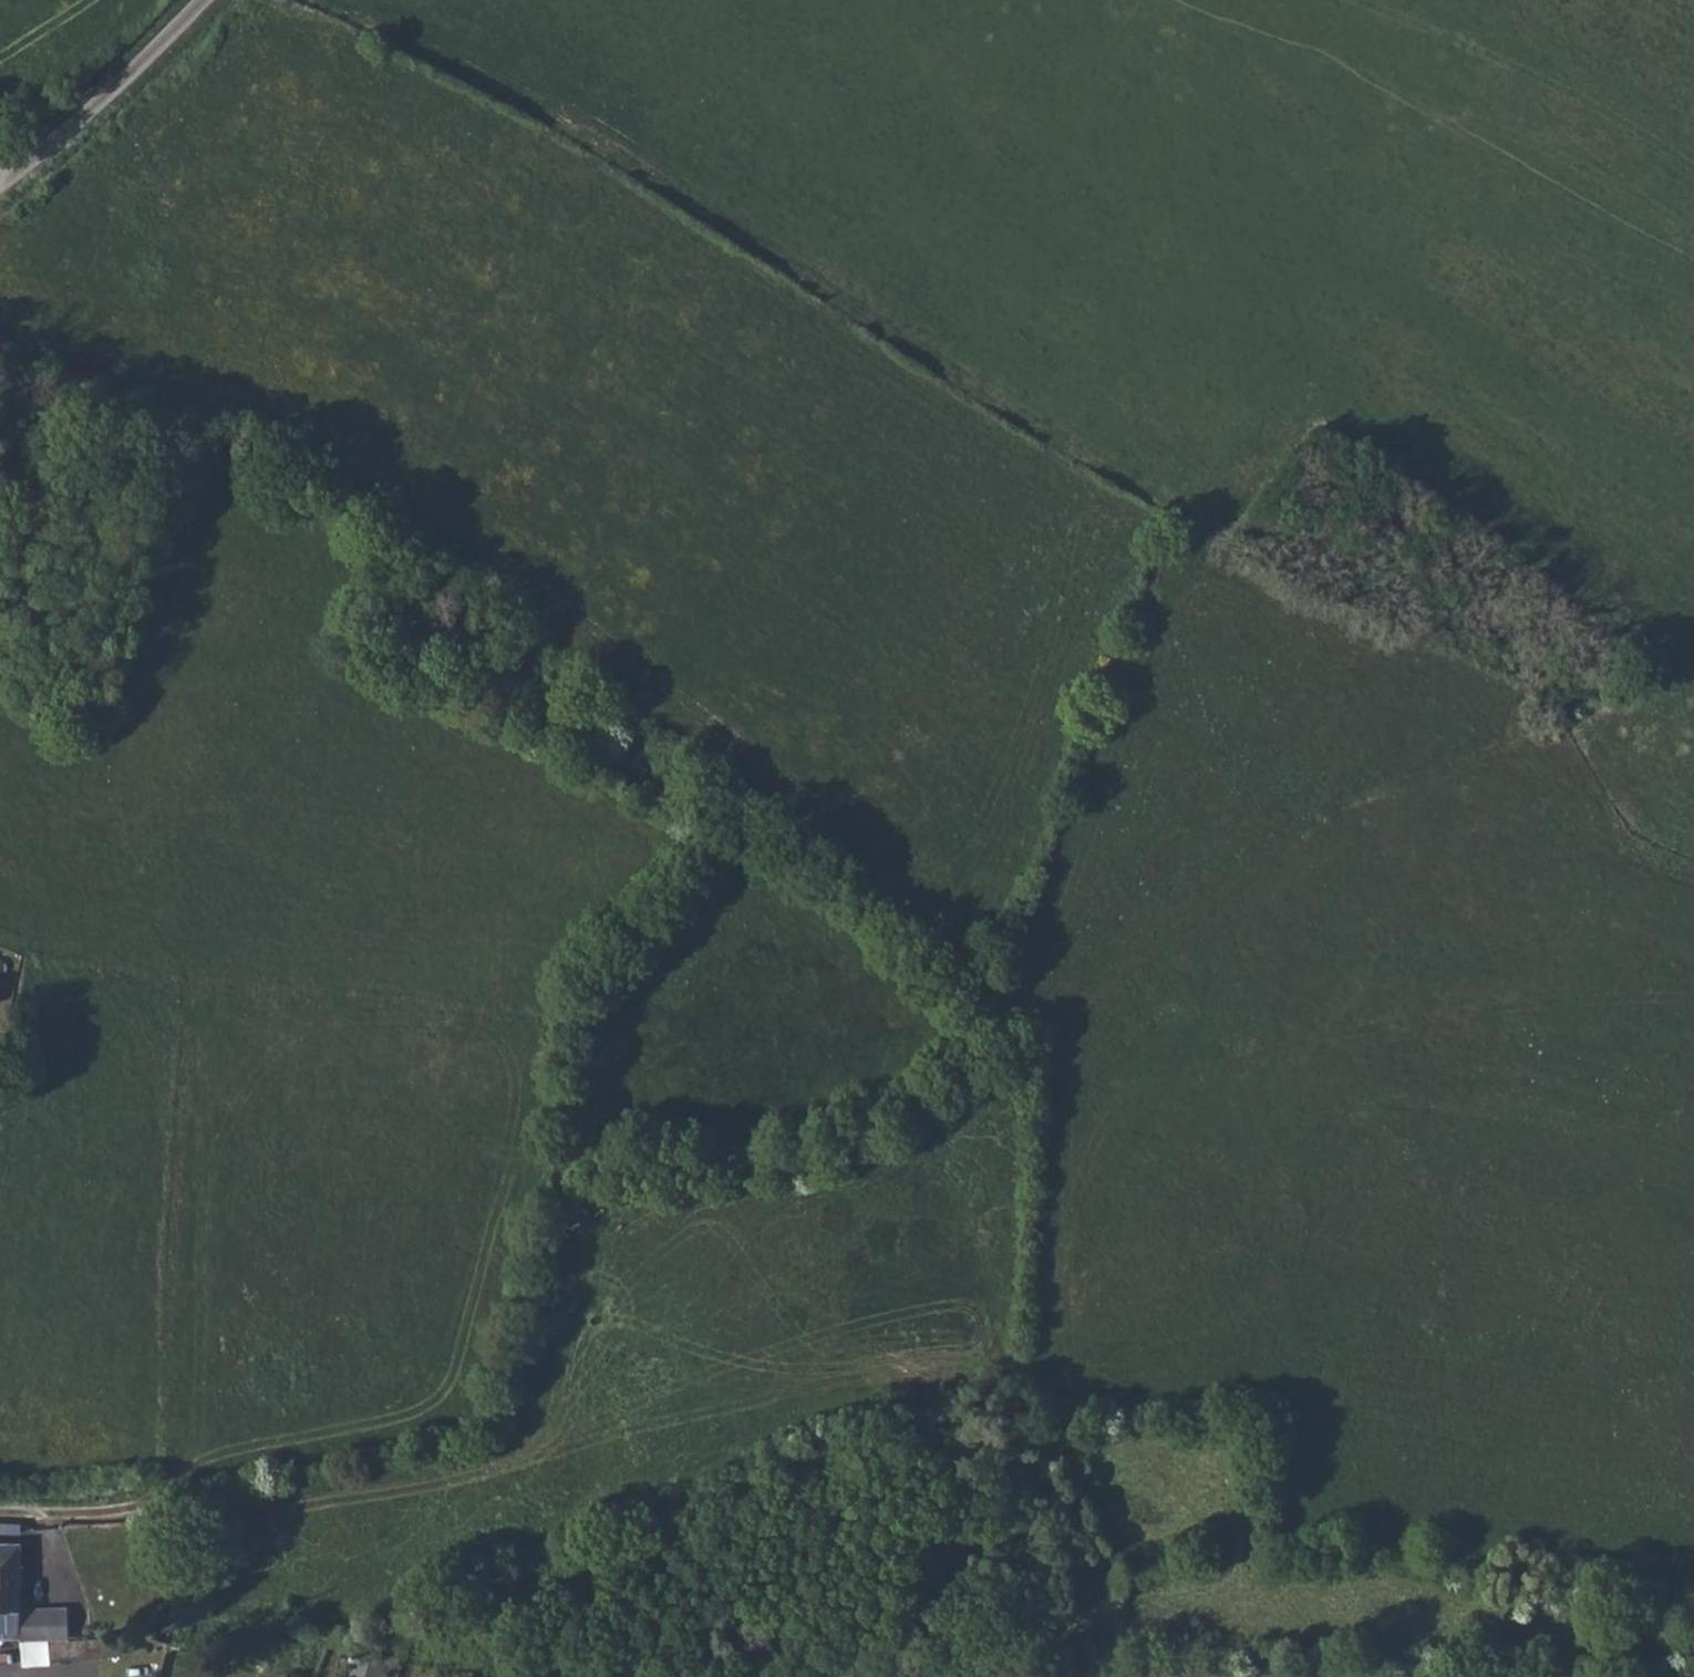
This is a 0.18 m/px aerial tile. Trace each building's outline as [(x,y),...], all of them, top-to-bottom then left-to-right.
[(0,1552),(0,1642),(31,1643),(39,1642),(66,1641),(65,1618),(20,1620),(22,1553),(0,1552)] [(108,1654),(107,1640),(68,1641),(68,1656),(108,1654)] [(66,1641),(39,1642),(40,1658),(68,1656),(68,1641),(66,1641)] [(358,1652),(351,1676),(380,1676),(385,1660),(358,1652)]
